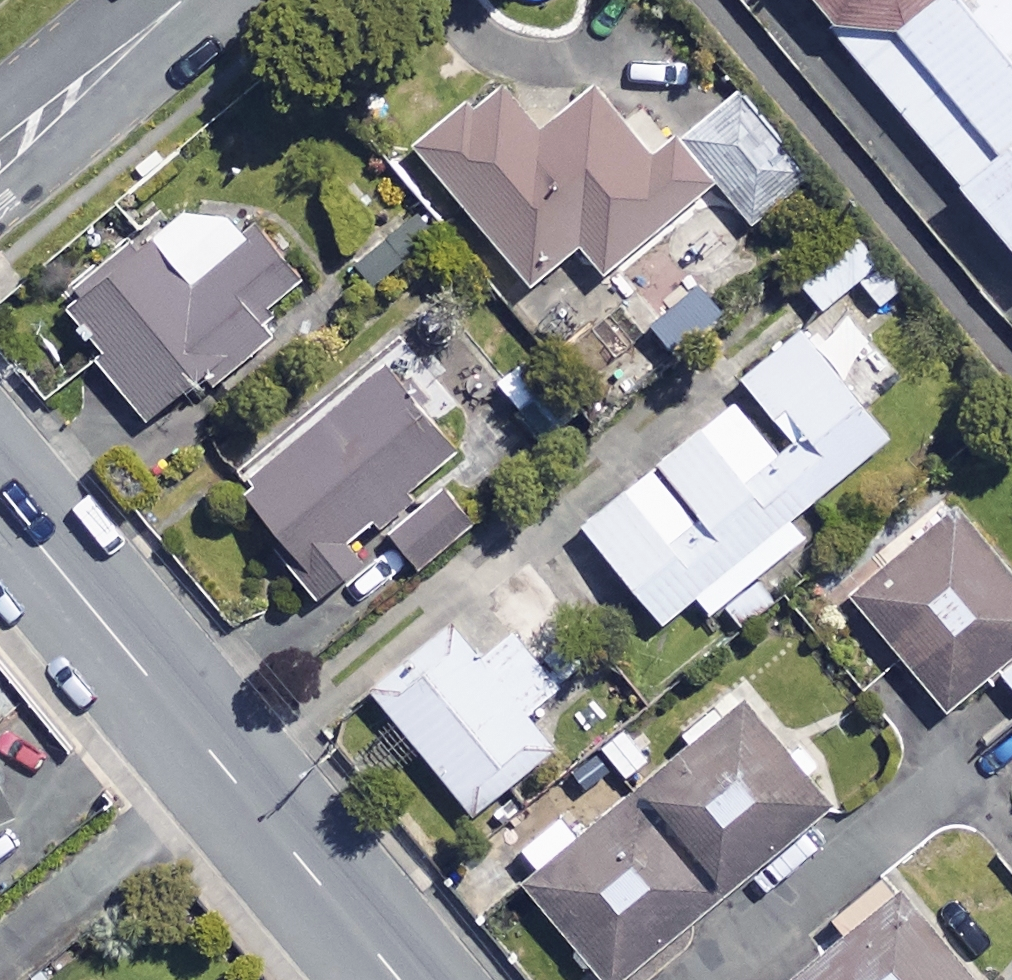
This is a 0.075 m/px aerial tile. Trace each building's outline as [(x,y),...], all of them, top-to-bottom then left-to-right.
[(1011,245),(1011,0),(813,0),(1011,245)] [(537,124),(497,76),(415,145),(525,277),(574,236),(599,265),(710,173),(747,219),(808,168),(735,81),(649,153),(589,81),(537,124)] [(205,185),(66,290),(106,344),(95,353),(139,412),(201,366),(208,376),(267,332),(250,309),(296,274),(259,225),(244,236),(205,185)] [(898,284),(846,221),(789,267),(817,301),(853,271),(877,300),(898,284)] [(657,615),(687,591),(703,610),(717,598),(738,623),(782,587),(761,562),(800,531),(785,511),(885,430),(797,322),(737,371),(745,382),(578,517),(657,615)] [(541,337),(487,377),(533,440),(587,400),(541,337)] [(451,441),(385,361),(239,481),(279,531),(269,539),(310,589),(357,550),(342,531),(451,441)] [(488,505),(459,474),(392,535),(421,566),(488,505)] [(952,496),(843,586),(940,705),(1011,645),(1011,568),(952,496)] [(475,653),(444,616),(366,680),(469,805),(549,739),(522,707),(554,680),(508,625),(475,653)] [(998,667),(1011,685),(1011,656),(998,667)] [(737,692),(516,873),(603,979),(605,979),(825,800),(737,692)] [(894,882),(773,979),(973,979),(894,882)]
